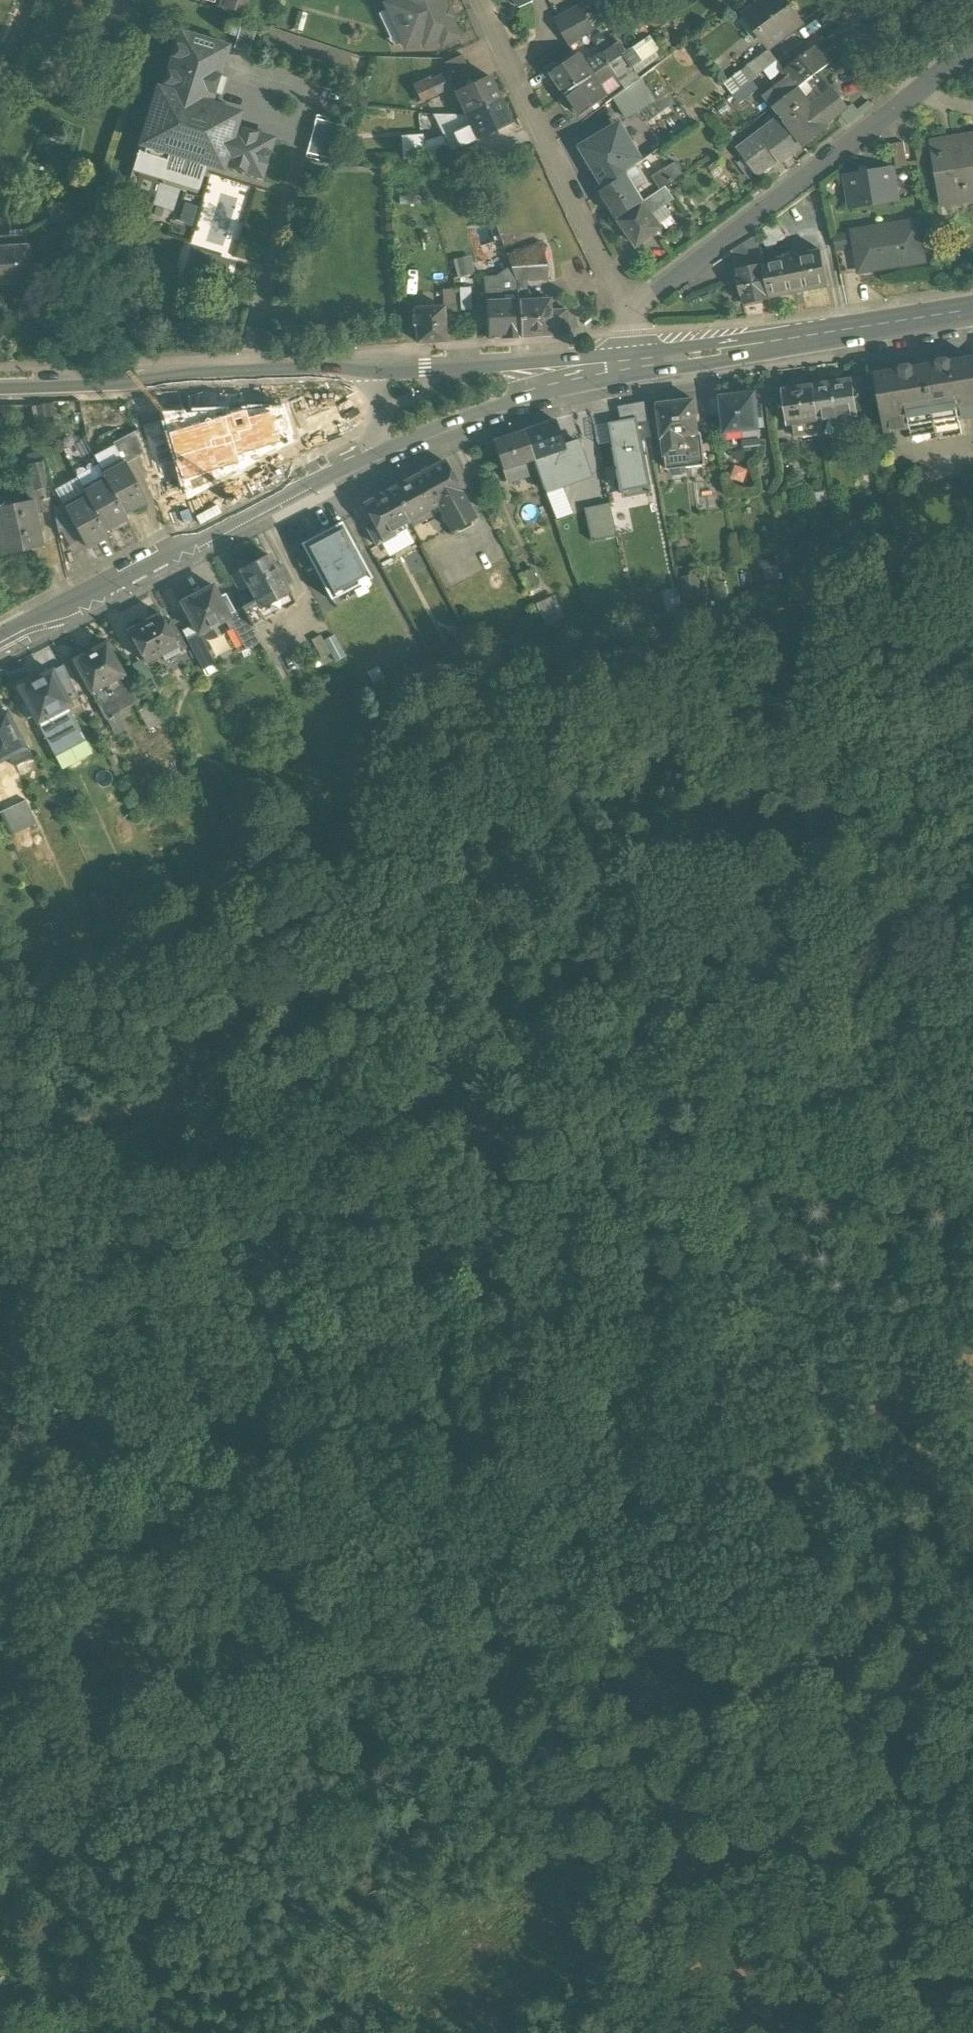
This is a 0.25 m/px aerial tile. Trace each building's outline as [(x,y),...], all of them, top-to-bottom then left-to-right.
[(383,4),(385,10),(400,43),(402,46),(418,39),(421,46),(437,38),(441,46),(458,39),(440,0),(392,0),(383,4)] [(736,23),(751,42),(760,36),(769,47),(803,22),(787,0),(767,0),(736,23)] [(596,27),(583,3),(558,18),(573,44),(596,27)] [(400,43),(385,10),(376,14),(391,47),(400,43)] [(180,32),(162,90),(157,88),(140,144),(140,145),(205,164),(222,169),(223,166),(235,127),(239,113),(210,104),(227,47),(180,32)] [(821,43),(784,71),(790,78),(797,87),(821,69),(833,60),(821,43)] [(769,49),(750,64),(758,75),(778,60),(769,49)] [(592,75),(576,54),(547,75),(563,96),(592,75)] [(821,69),(797,87),(812,107),(836,89),(821,69)] [(448,73),(429,81),(434,93),(453,85),(448,73)] [(488,75),(455,90),(466,115),(499,100),(488,75)] [(592,75),(563,96),(579,118),(608,97),(592,75)] [(755,78),(735,92),(743,102),(762,87),(755,78)] [(790,78),(764,97),(772,106),(775,104),(797,87),(790,78)] [(797,87),(775,104),(783,114),(802,137),(814,127),(815,128),(819,129),(835,116),(834,112),(836,111),(842,111),(843,105),(845,104),(839,98),(842,96),(836,89),(812,107),(797,87)] [(499,100),(466,115),(472,126),(453,135),(458,146),(510,123),(499,100)] [(783,114),(737,150),(759,177),(804,140),(802,137),(783,114)] [(309,153),(336,159),(344,125),(318,119),(309,153)] [(621,123),(582,147),(598,174),(627,155),(636,151),(621,123)] [(273,139),(235,127),(223,166),(261,178),(273,139)] [(443,137),(426,140),(430,160),(454,155),(443,137)] [(932,152),(941,205),(967,201),(965,193),(972,192),(972,140),(952,144),(953,149),(932,152)] [(905,143),(893,145),(897,168),(908,166),(905,143)] [(205,164),(140,145),(133,169),(197,189),(205,164)] [(627,155),(598,174),(606,187),(622,176),(621,174),(625,171),(633,166),(627,155)] [(676,155),(651,172),(660,184),(684,167),(676,155)] [(893,169),(847,176),(852,208),(898,200),(893,169)] [(606,187),(599,192),(617,217),(639,202),(645,198),(625,171),(621,174),(622,176),(606,187)] [(645,198),(639,202),(641,205),(649,215),(671,199),(662,186),(645,198)] [(69,202),(53,203),(54,220),(70,219),(69,202)] [(641,205),(620,220),(638,245),(660,230),(649,215),(641,205)] [(879,228),(853,232),(856,249),(859,268),(861,267),(899,261),(899,266),(925,262),(919,226),(880,232),(879,228)] [(757,237),(733,253),(736,270),(763,265),(762,263),(763,263),(757,237)] [(540,243),(507,254),(511,268),(547,265),(545,255),(540,243)] [(0,246),(0,293),(15,292),(14,281),(29,280),(27,245),(0,246)] [(856,249),(837,252),(842,276),(862,273),(861,267),(859,268),(856,249)] [(797,254),(785,256),(786,258),(763,263),(770,298),(829,286),(821,251),(798,256),(797,254)] [(472,256),(457,260),(460,276),(476,273),(472,256)] [(763,265),(736,270),(743,303),(770,298),(763,263),(762,263),(763,265)] [(547,265),(511,268),(515,282),(525,281),(548,279),(547,265)] [(495,278),(485,279),(487,303),(497,302),(495,278)] [(525,281),(515,282),(516,284),(517,301),(518,301),(527,300),(525,281)] [(527,300),(518,301),(520,338),(551,336),(550,311),(549,299),(527,300)] [(497,302),(487,303),(489,339),(520,338),(518,301),(497,302)] [(443,308),(415,310),(415,316),(413,318),(413,325),(416,328),(417,343),(445,342),(443,308)] [(567,310),(550,311),(551,336),(568,335),(567,310)] [(915,369),(910,365),(905,365),(900,371),(878,374),(887,430),(972,417),(972,360),(953,363),(948,359),(942,360),(937,366),(915,369)] [(852,380),(814,386),(819,419),(837,417),(837,421),(840,421),(840,422),(855,419),(854,414),(858,414),(855,398),(858,398),(860,395),(859,384),(855,382),(853,382),(852,380)] [(782,399),(784,400),(788,424),(794,423),(818,419),(819,419),(814,386),(791,389),(789,388),(786,388),(784,389),(782,391),(781,394),(781,396),(782,399)] [(755,393),(721,397),(726,433),(727,433),(759,429),(755,393)] [(695,399),(659,404),(663,437),(664,437),(669,469),(707,464),(703,433),(703,432),(702,432),(700,431),(699,431),(695,399)] [(616,407),(619,420),(635,418),(636,424),(648,422),(644,402),(616,407)] [(153,419),(175,490),(236,471),(235,466),(293,448),(282,410),(160,417),(153,419)] [(606,423),(618,491),(647,486),(636,424),(635,418),(619,420),(606,423)] [(818,419),(794,423),(796,438),(820,435),(818,419)] [(554,420),(523,431),(533,459),(564,449),(554,420)] [(759,429),(727,433),(729,450),(734,454),(740,453),(745,448),(762,446),(759,429)] [(137,431),(112,443),(123,464),(125,464),(143,454),(137,431)] [(523,431),(492,441),(502,470),(524,462),(533,459),(523,431)] [(564,449),(533,459),(555,521),(571,515),(560,485),(589,476),(577,444),(564,449)] [(416,472),(405,477),(407,480),(392,488),(409,520),(411,525),(439,510),(450,529),(473,517),(443,461),(417,474),(416,472)] [(42,462),(29,465),(33,487),(34,490),(36,490),(47,487),(42,462)] [(524,462),(502,470),(506,481),(528,474),(524,462)] [(145,502),(125,464),(123,464),(103,475),(106,480),(123,514),(145,502)] [(601,479),(576,486),(580,501),(605,494),(601,479)] [(106,480),(84,492),(87,498),(104,531),(126,519),(123,514),(106,480)] [(36,490),(34,490),(33,487),(26,488),(29,501),(38,499),(36,490)] [(392,488),(361,504),(373,526),(367,529),(375,545),(405,529),(403,523),(409,520),(392,488)] [(67,508),(65,509),(74,526),(85,547),(107,536),(104,531),(87,498),(67,508)] [(0,507),(0,527),(1,526),(7,554),(43,546),(36,515),(41,514),(38,499),(29,501),(0,507)] [(609,502),(584,507),(590,541),(616,536),(609,502)] [(67,508),(65,503),(53,510),(58,534),(74,526),(65,509),(67,508)] [(330,600),(369,579),(340,524),(300,545),(330,600)] [(762,553),(766,578),(797,572),(793,548),(762,553)] [(274,568),(267,556),(239,570),(255,599),(273,589),(277,596),(286,591),(283,586),(289,583),(280,565),(274,568)] [(688,598),(706,593),(701,573),(682,578),(688,598)] [(216,597),(210,586),(188,598),(185,597),(183,598),(180,600),(178,602),(178,605),(178,607),(179,609),(180,611),(182,612),(184,612),(195,633),(196,635),(198,634),(223,621),(228,618),(226,615),(232,612),(222,594),(216,597)] [(255,599),(241,607),(250,624),(283,607),(277,596),(273,589),(255,599)] [(556,595),(536,603),(544,623),(564,616),(556,595)] [(232,612),(226,615),(228,618),(223,621),(227,627),(225,628),(237,652),(259,640),(250,624),(241,607),(232,612)] [(158,613),(127,630),(144,662),(160,653),(163,658),(184,647),(169,620),(163,623),(158,613)] [(196,635),(195,633),(185,639),(202,670),(213,663),(198,634),(196,635)] [(105,642),(73,659),(90,691),(91,691),(105,683),(122,674),(105,642)] [(62,666),(50,672),(64,699),(76,693),(62,666)] [(50,672),(21,687),(29,703),(24,706),(29,715),(34,712),(38,719),(48,714),(65,705),(67,704),(64,699),(50,672)] [(122,674),(105,683),(119,710),(136,701),(122,674)] [(105,683),(91,691),(105,718),(105,717),(115,712),(119,710),(105,683)] [(160,722),(150,702),(138,709),(148,728),(160,722)] [(49,741),(53,749),(80,735),(65,705),(48,714),(59,735),(49,741)] [(0,708),(0,759),(6,756),(21,748),(0,708)] [(115,712),(105,717),(110,726),(119,720),(115,712)] [(48,714),(38,719),(49,741),(59,735),(48,714)] [(98,743),(88,748),(97,768),(107,763),(98,743)] [(21,748),(6,756),(12,766),(29,757),(24,747),(21,748)] [(0,809),(0,815),(9,835),(35,823),(24,798),(0,809)]
